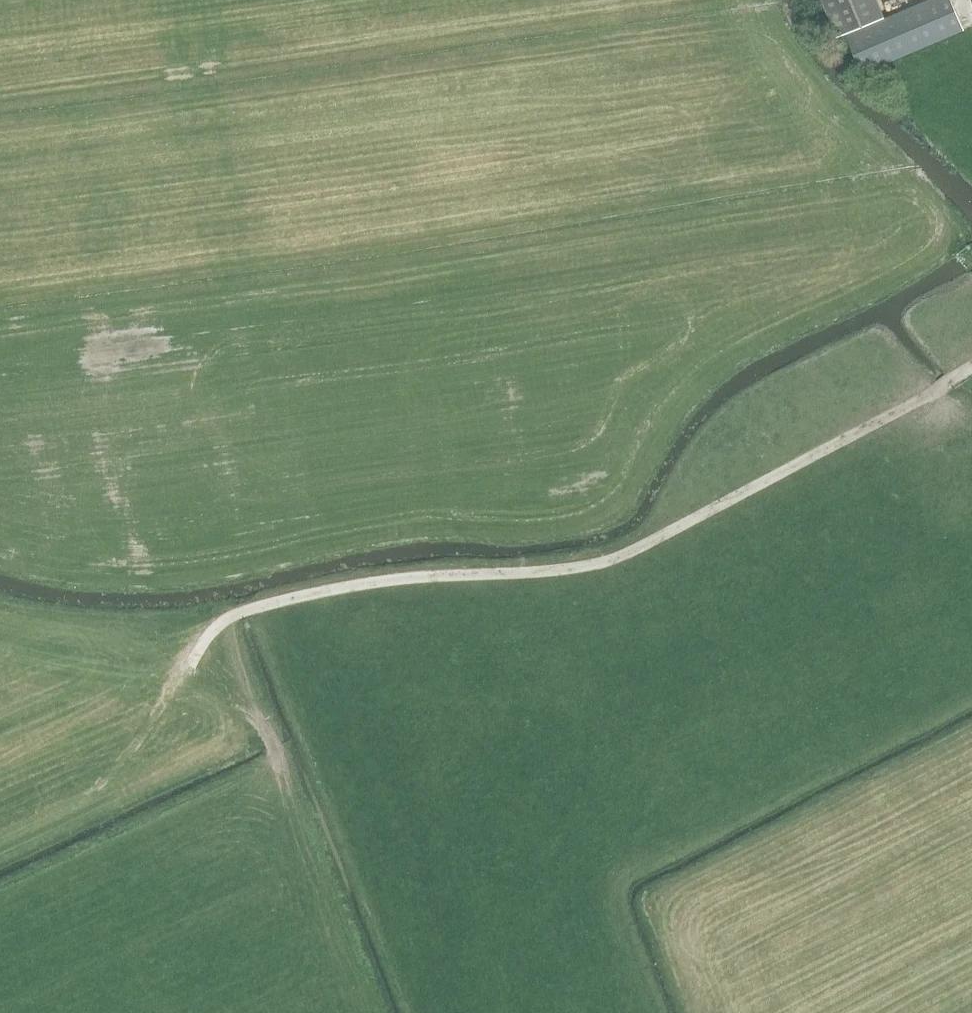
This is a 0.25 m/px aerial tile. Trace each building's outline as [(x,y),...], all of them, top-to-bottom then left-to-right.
[(836,37),(884,17),(877,0),(821,0),(836,37)] [(844,35),(862,76),(964,32),(951,0),(926,0),(844,35)]
